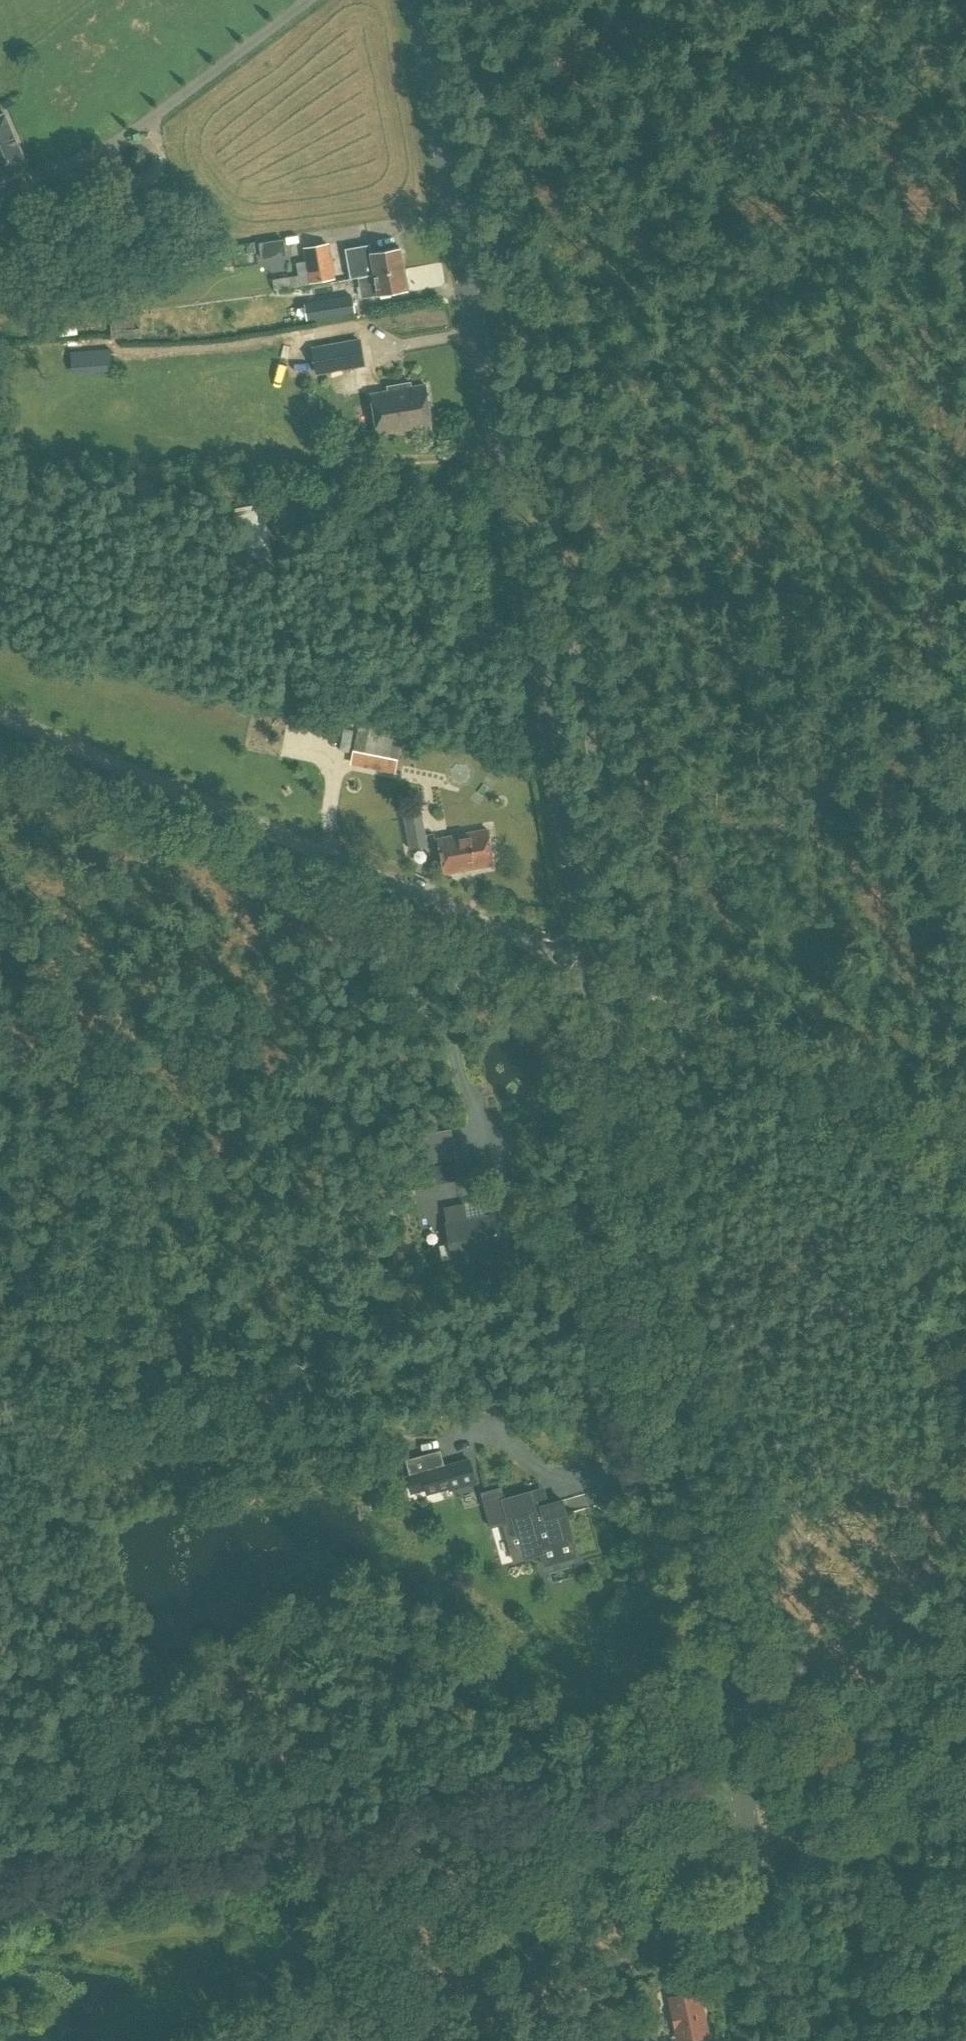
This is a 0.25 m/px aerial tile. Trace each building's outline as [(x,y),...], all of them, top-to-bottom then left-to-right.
[(29,170),(6,114),(0,117),(0,182),(29,170)] [(273,279),(274,289),(274,290),(336,279),(330,242),(303,248),(305,261),(296,263),(298,275),(273,279)] [(358,277),(404,269),(400,248),(372,253),(370,244),(345,249),(350,279),(358,278),(358,277)] [(358,277),(358,278),(361,298),(407,290),(404,269),(358,277)] [(312,302),(315,318),(354,312),(352,296),(312,302)] [(135,329),(134,314),(110,315),(111,339),(142,337),(141,328),(135,329)] [(317,375),(319,375),(353,369),(356,390),(373,387),(370,369),(365,365),(361,338),(312,347),(317,375)] [(76,374),(113,371),(111,349),(76,351),(76,374)] [(378,434),(431,425),(424,385),(371,394),(378,434)] [(282,512),(243,507),(238,543),(268,546),(270,531),(279,532),(282,512)] [(399,759),(403,740),(393,739),(394,731),(359,724),(353,752),(388,760),(389,757),(399,759)] [(409,849),(428,846),(422,813),(403,817),(409,849)] [(444,874),(494,864),(487,829),(437,839),(444,874)] [(435,1185),(459,1180),(455,1162),(432,1166),(435,1185)] [(445,1208),(447,1222),(446,1222),(453,1261),(510,1251),(503,1212),(466,1219),(464,1204),(445,1208)] [(477,1484),(470,1457),(444,1465),(440,1450),(405,1460),(409,1474),(405,1475),(410,1494),(425,1490),(426,1495),(448,1489),(449,1491),(477,1484)] [(568,1486),(588,1484),(587,1461),(566,1462),(568,1486)] [(539,1489),(505,1498),(502,1486),(481,1492),(490,1528),(507,1523),(510,1534),(519,1532),(526,1558),(541,1554),(542,1558),(546,1562),(551,1563),(571,1558),(574,1554),(575,1549),(562,1500),(543,1505),(539,1489)] [(479,1504),(463,1507),(465,1518),(482,1515),(479,1504)] [(707,2035),(698,1992),(670,1998),(679,2040),(707,2035)]
